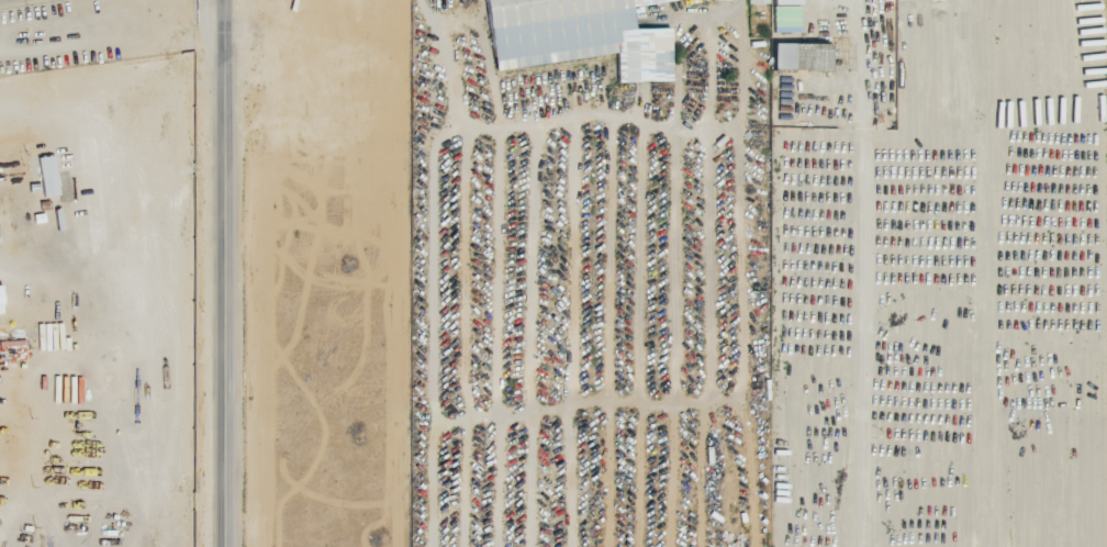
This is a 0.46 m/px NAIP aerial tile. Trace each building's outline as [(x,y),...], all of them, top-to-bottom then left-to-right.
[(617,85),(672,79),(666,28),(632,31),(629,6),(684,0),(485,0),(492,69),(614,57),(617,85)] [(798,34),(798,0),(772,0),(772,34),(798,34)] [(771,71),(828,72),(829,45),(772,44),(771,71)] [(27,119),(0,122),(0,139),(29,135),(27,119)]
